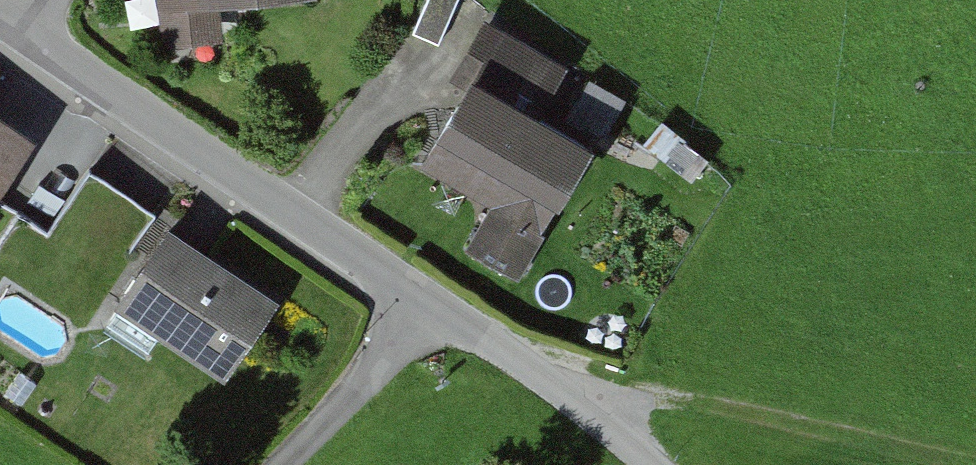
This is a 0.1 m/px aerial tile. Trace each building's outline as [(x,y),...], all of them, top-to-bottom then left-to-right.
[(179,53),(237,48),(234,13),(341,4),(341,0),(175,0),(179,53)] [(447,43),(458,0),(428,0),(419,35),(447,43)] [(594,73),(507,23),(479,72),(501,85),(447,179),(506,213),(486,249),(539,279),(611,154),(563,127),(594,73)] [(0,106),(0,230),(58,146),(0,106)] [(211,257),(165,227),(113,305),(221,376),(273,298),(211,257)]
